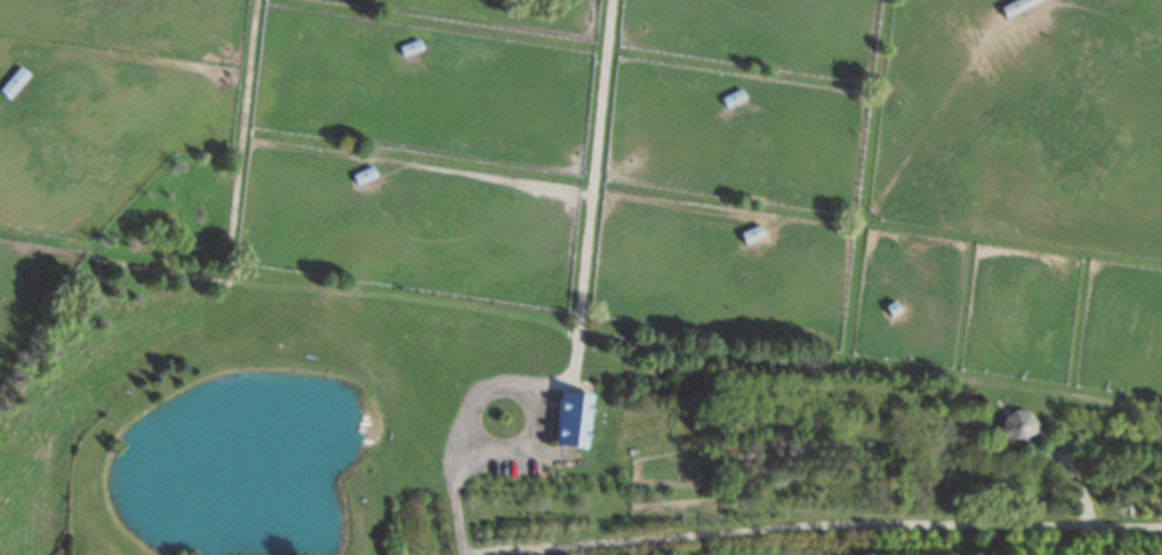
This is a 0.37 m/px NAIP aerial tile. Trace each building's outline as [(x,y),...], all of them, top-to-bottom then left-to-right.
[(1007,19),(1044,0),(1016,0),(1000,8),(1007,19)] [(400,48),(405,59),(426,51),(421,40),(400,48)] [(7,101),(29,76),(19,67),(0,89),(0,94),(7,101)] [(722,100),(727,111),(747,100),(741,90),(722,100)] [(352,175),(357,185),(377,177),(372,166),(352,175)] [(740,234),(745,244),(765,235),(761,224),(740,234)] [(884,306),(890,317),(900,309),(894,300),(884,306)] [(591,394),(586,448),(553,444),(557,390),(591,394)]
